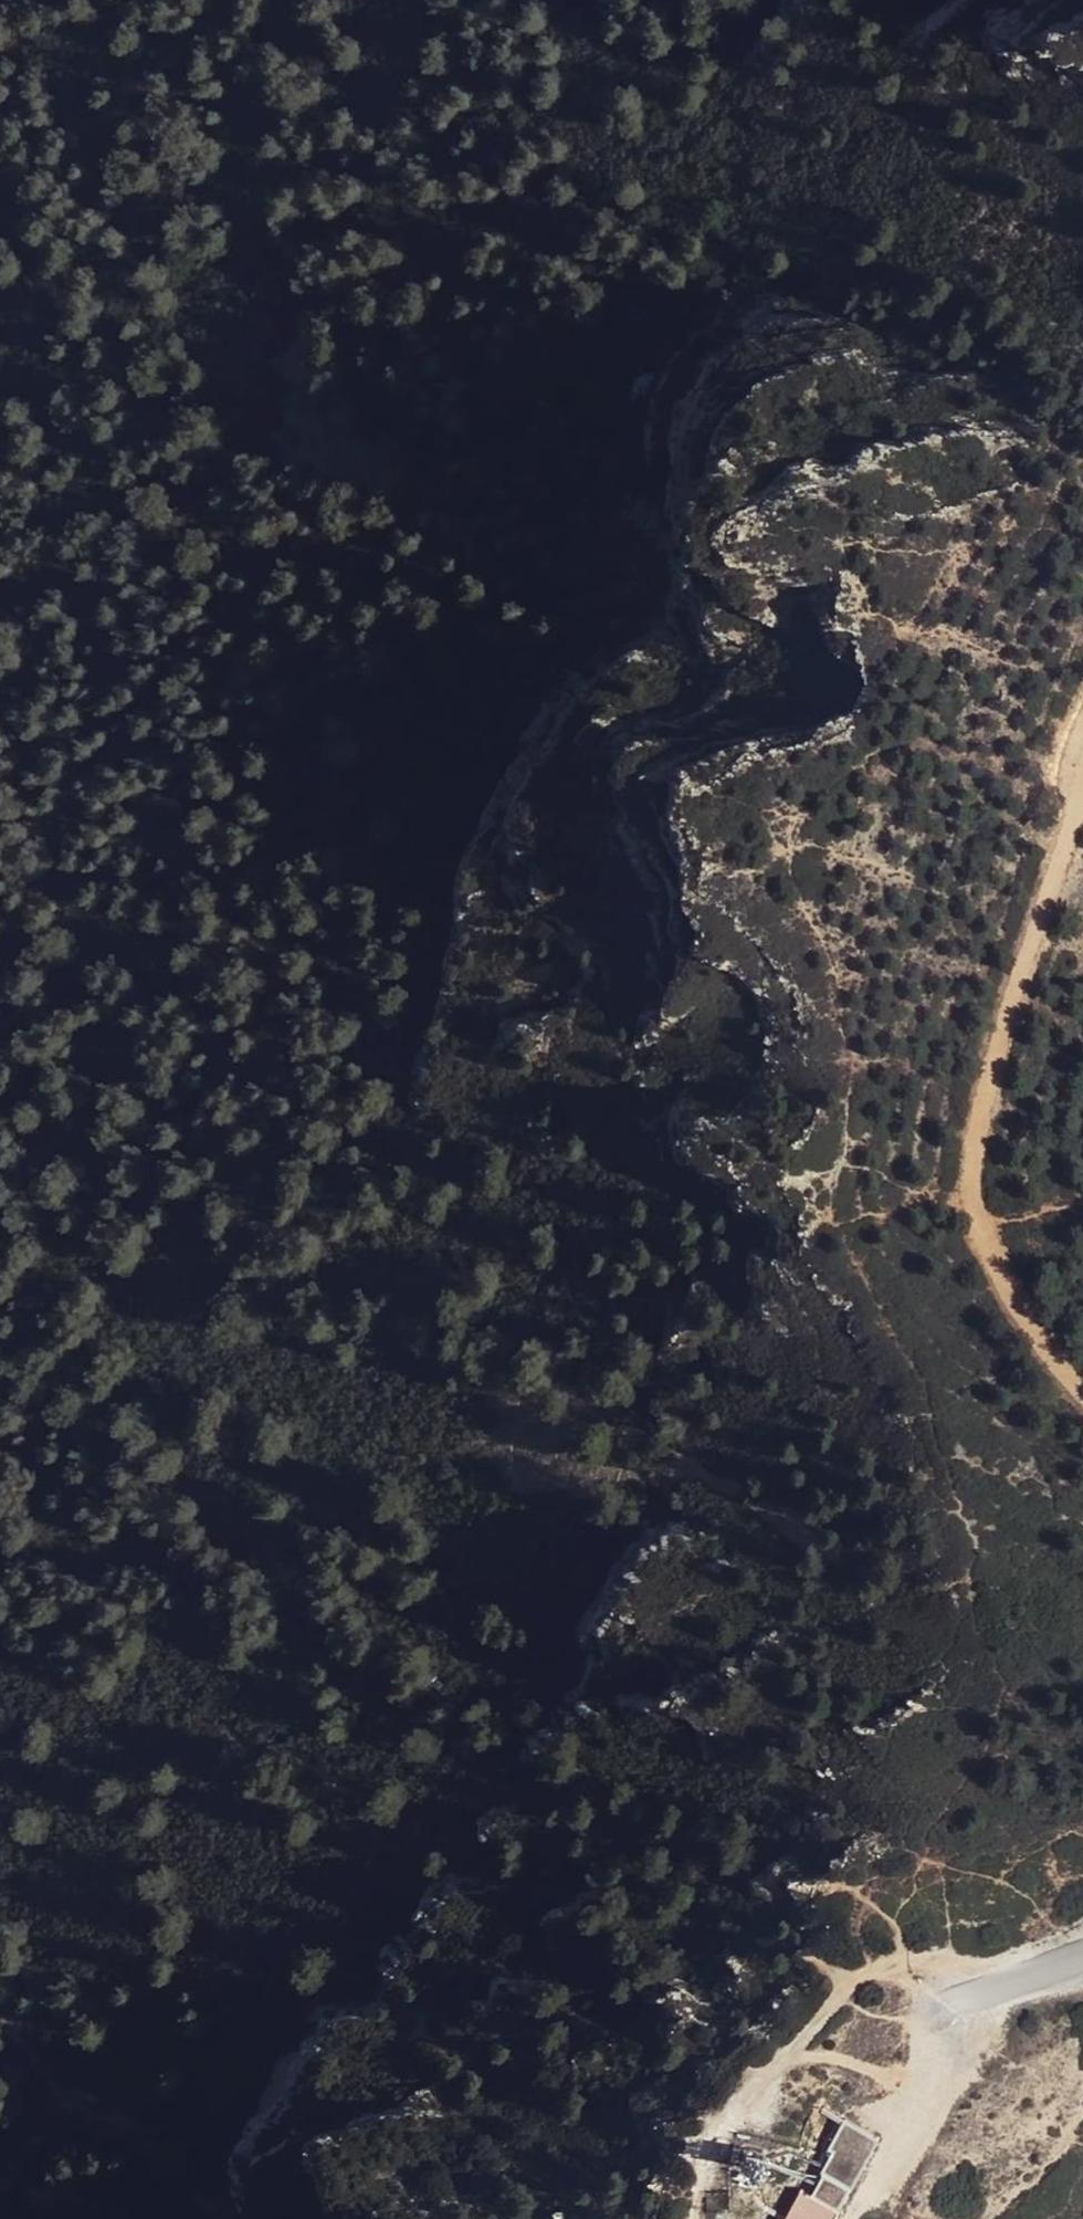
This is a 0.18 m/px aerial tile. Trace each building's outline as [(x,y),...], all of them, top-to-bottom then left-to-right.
[(847,2121),(821,2171),(850,2187),(878,2137),(847,2121)] [(850,2187),(821,2171),(810,2191),(803,2187),(785,2218),(832,2218),(850,2187)]
